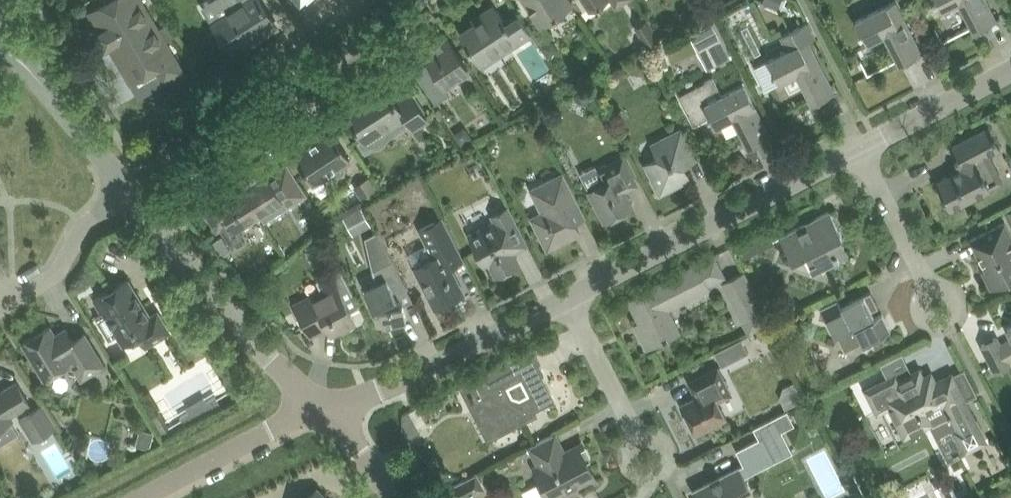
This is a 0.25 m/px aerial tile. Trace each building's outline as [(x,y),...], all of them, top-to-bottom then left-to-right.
[(141,0),(110,0),(108,1),(91,11),(102,30),(98,32),(107,45),(110,43),(132,80),(173,55),(163,38),(141,0)] [(266,8),(261,0),(231,0),(237,9),(214,23),(218,29),(217,31),(226,45),(228,44),(232,50),(257,34),(259,38),(278,25),(266,8)] [(540,24),(572,3),(570,0),(525,0),(540,24)] [(590,9),(604,0),(584,0),(590,9)] [(777,9),(780,0),(762,0),(761,3),(777,9)] [(875,10),(858,19),(856,20),(868,42),(885,33),(898,59),(900,63),(908,59),(927,50),(926,48),(922,51),(913,33),(896,0),(895,0),(875,10)] [(943,9),(960,0),(975,30),(1001,17),(1001,15),(997,18),(988,0),(938,0),(943,9)] [(498,9),(461,33),(482,66),(497,57),(493,51),(516,36),(520,42),(533,34),(518,11),(505,19),(498,9)] [(648,17),(634,26),(647,45),(661,36),(648,17)] [(732,56),(715,21),(690,34),(707,68),(732,56)] [(808,22),(780,36),(787,49),(754,66),(766,89),(780,81),(780,82),(798,73),(813,103),(839,89),(839,88),(835,90),(809,40),(816,37),(808,22)] [(426,63),(415,70),(426,87),(436,102),(447,95),(442,86),(470,68),(459,52),(448,35),(425,51),(433,63),(428,66),(426,63)] [(633,72),(647,75),(650,60),(635,57),(633,72)] [(775,131),(770,134),(744,82),(723,93),(714,76),(680,93),(696,124),(711,116),(716,125),(721,123),(727,135),(740,129),(749,146),(775,133),(775,131)] [(345,107),(356,124),(365,139),(383,128),(386,132),(386,131),(389,136),(402,128),(399,123),(407,118),(413,128),(428,118),(421,108),(410,91),(397,100),(383,78),(365,90),(367,93),(345,107)] [(316,139),(295,152),(315,182),(317,181),(318,183),(326,177),(325,176),(331,172),(333,170),(334,172),(338,174),(340,174),(342,174),(344,173),(346,171),(346,169),(346,166),(345,163),(351,159),(340,143),(330,126),(314,136),(316,139)] [(997,168),(990,154),(1001,149),(989,126),(951,146),(962,167),(936,180),(940,187),(939,190),(944,201),(947,202),(951,209),(991,188),(984,175),(997,168)] [(690,176),(684,164),(696,157),(681,129),(654,143),(661,156),(647,164),(655,178),(652,180),(657,190),(660,189),(662,191),(690,176)] [(620,216),(622,211),(633,205),(625,189),(637,183),(624,156),(600,169),(606,181),(590,189),(605,220),(607,219),(612,220),(620,216)] [(264,166),(240,181),(259,212),(264,219),(307,193),(298,179),(287,162),(269,173),(264,166)] [(581,232),(575,221),(586,215),(564,171),(531,188),(543,211),(531,217),(548,249),(581,232)] [(369,176),(355,185),(365,199),(378,190),(369,176)] [(259,212),(240,181),(201,205),(217,231),(221,228),(234,248),(246,240),(237,226),(259,212)] [(361,203),(348,210),(354,221),(367,214),(361,203)] [(520,263),(514,252),(529,244),(509,206),(494,214),(497,220),(470,234),(485,263),(489,260),(497,275),(520,263)] [(831,210),(781,235),(790,253),(793,259),(803,255),(812,250),(821,268),(821,269),(831,264),(849,255),(840,236),(843,234),(831,210)] [(464,258),(455,240),(443,217),(420,229),(435,257),(414,267),(435,307),(465,292),(451,265),(464,258)] [(971,239),(991,276),(987,278),(992,287),(1010,277),(1010,232),(1006,221),(989,229),(971,239)] [(408,289),(394,260),(379,230),(367,237),(374,269),(380,281),(365,289),(373,305),(371,306),(374,312),(381,311),(383,324),(407,319),(403,302),(399,294),(408,289)] [(223,235),(212,241),(221,256),(232,249),(223,235)] [(669,308),(711,286),(698,262),(628,298),(644,328),(639,331),(648,348),(681,331),(669,308)] [(351,310),(360,305),(341,268),(317,280),(322,290),(295,304),(309,331),(326,323),(332,333),(356,321),(351,310)] [(749,332),(771,321),(745,271),(723,282),(749,332)] [(96,298),(103,311),(96,315),(110,339),(119,334),(125,344),(140,334),(146,345),(170,330),(158,311),(150,317),(142,304),(143,303),(128,279),(96,298)] [(838,298),(822,306),(836,334),(837,333),(840,337),(843,340),(846,341),(850,343),(853,343),(857,343),(861,343),(865,341),(866,342),(892,329),(883,312),(876,316),(873,310),(880,306),(872,290),(854,299),(842,305),(838,298)] [(104,364),(88,337),(85,332),(73,340),(66,328),(56,334),(51,326),(23,342),(34,359),(45,378),(67,364),(71,371),(76,372),(78,371),(82,377),(87,375),(104,364)] [(992,361),(996,370),(1010,363),(1009,360),(1010,359),(1010,339),(1001,344),(997,336),(983,344),(992,361)] [(723,364),(749,351),(742,337),(716,350),(723,364)] [(532,347),(464,382),(484,420),(499,413),(505,425),(556,399),(543,374),(545,373),(532,347)] [(697,431),(715,422),(727,416),(719,400),(732,393),(718,366),(690,381),(697,395),(682,403),(697,431)] [(954,425),(967,449),(986,439),(965,398),(976,392),(964,370),(954,375),(952,373),(936,381),(936,380),(924,376),(920,368),(894,381),(892,376),(867,388),(880,413),(891,407),(905,435),(932,421),(938,433),(954,425)] [(27,399),(17,382),(0,392),(0,426),(11,419),(9,416),(30,404),(27,399)] [(44,403),(20,418),(33,440),(58,425),(44,403)] [(421,431),(410,410),(403,414),(403,434),(408,439),(421,431)] [(794,452),(783,431),(796,424),(789,410),(755,427),(760,437),(737,449),(744,463),(694,489),(698,497),(744,497),(742,494),(752,489),(745,476),(794,452)] [(152,418),(165,439),(172,435),(159,414),(152,418)] [(530,445),(540,464),(535,466),(543,482),(539,485),(545,497),(554,497),(553,497),(552,495),(567,487),(568,490),(589,479),(592,485),(599,482),(587,460),(592,457),(583,440),(582,441),(583,443),(566,452),(555,432),(530,445)] [(448,487),(458,497),(463,497),(484,487),(476,472),(448,487)] [(317,488),(306,497),(327,497),(317,488)]
